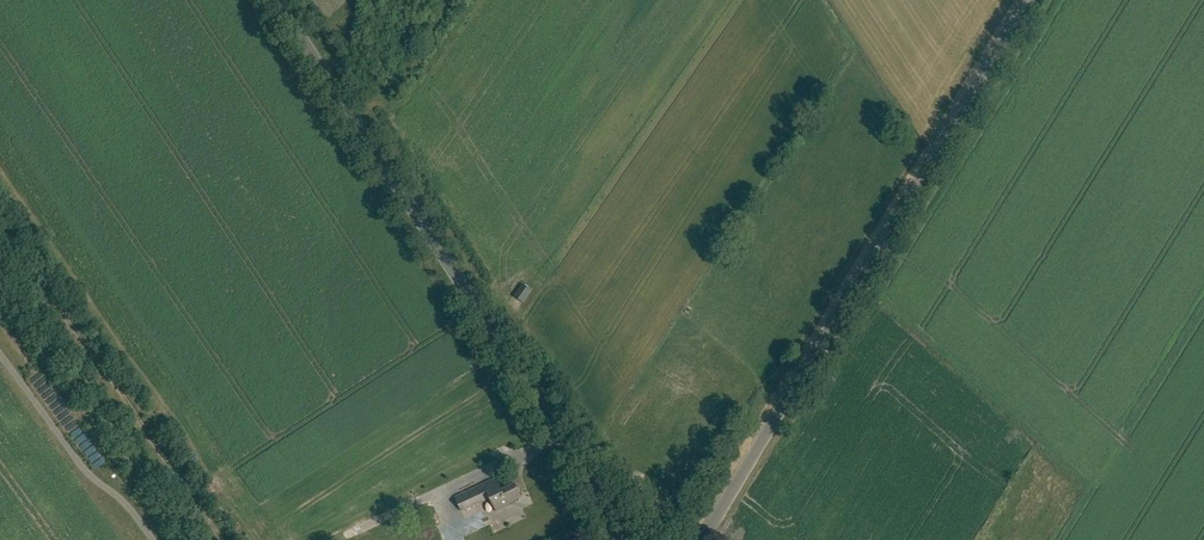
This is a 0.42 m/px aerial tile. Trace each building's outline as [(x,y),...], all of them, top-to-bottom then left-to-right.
[(514,297),(523,303),(532,290),(523,284),(514,297)] [(456,496),(462,510),(491,497),(497,510),(509,505),(508,503),(522,497),(515,483),(502,489),(497,478),(456,496)]
